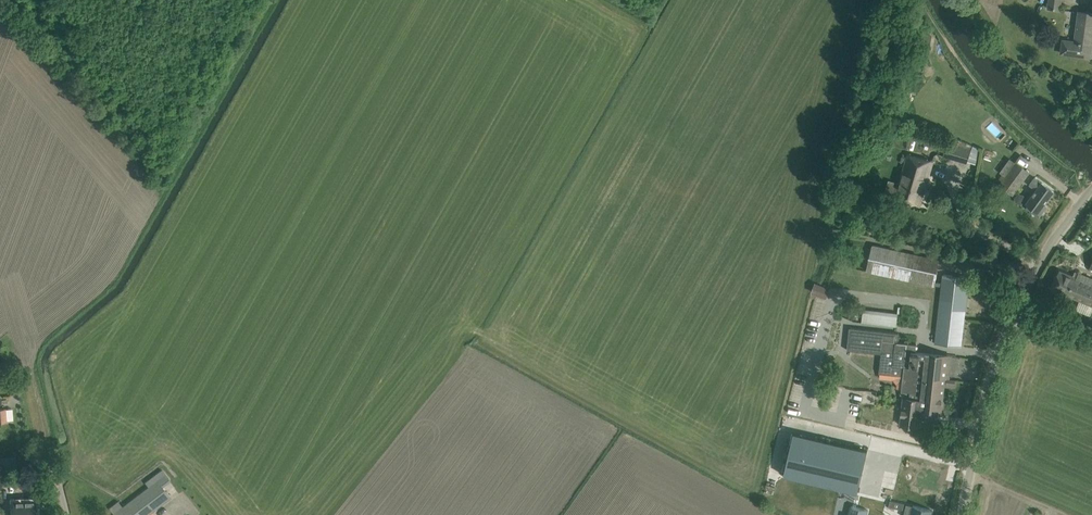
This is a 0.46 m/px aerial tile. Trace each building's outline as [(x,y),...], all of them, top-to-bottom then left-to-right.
[(1059,9),(1060,0),(1048,0),(1047,7),(1059,9)] [(1088,57),(1089,46),(1091,46),(1091,42),(1091,13),(1079,11),(1075,41),(1069,40),(1067,54),(1088,57)] [(984,125),(996,138),(1003,131),(991,118),(984,125)] [(948,141),(943,156),(968,164),(973,149),(948,141)] [(907,153),(894,195),(920,203),(933,161),(907,153)] [(1029,172),(1010,158),(1000,172),(1005,176),(999,184),(1013,194),(1029,172)] [(1029,184),(1036,189),(1026,203),(1032,208),(1034,215),(1036,214),(1039,217),(1041,213),(1044,213),(1043,211),(1046,207),(1044,205),(1054,191),(1042,182),(1041,182),(1034,177),(1029,184)] [(872,245),(866,271),(941,287),(935,343),(961,346),(969,277),(943,274),(942,283),(934,281),(939,260),(872,245)] [(1091,305),(1091,278),(1078,273),(1076,277),(1059,270),(1052,288),(1091,305)] [(826,297),(830,289),(814,283),(811,291),(826,297)] [(864,308),(862,320),(897,326),(899,313),(864,308)] [(849,327),(847,351),(881,355),(879,373),(903,376),(901,389),(904,399),(902,398),(900,424),(918,427),(920,410),(940,412),(947,356),(915,352),(916,344),(897,342),(898,333),(849,327)] [(871,395),(866,394),(862,398),(864,402),(869,404),(872,400),(871,395)] [(6,422),(6,420),(13,420),(12,409),(0,410),(0,423),(6,422)] [(793,433),(784,475),(858,492),(868,450),(793,433)] [(891,461),(894,446),(880,443),(877,458),(891,461)] [(865,480),(884,506),(923,476),(904,450),(865,480)] [(927,468),(924,475),(933,479),(929,487),(938,490),(944,475),(927,468)] [(114,514),(146,514),(170,496),(162,486),(169,481),(161,470),(145,482),(148,486),(123,507),(114,514)] [(917,482),(913,489),(928,499),(933,492),(917,482)] [(781,507),(787,495),(773,488),(767,500),(781,507)] [(35,501),(14,502),(15,514),(36,514),(35,501)] [(903,514),(931,514),(932,510),(906,504),(903,514)] [(848,514),(867,514),(868,510),(850,506),(848,514)]
